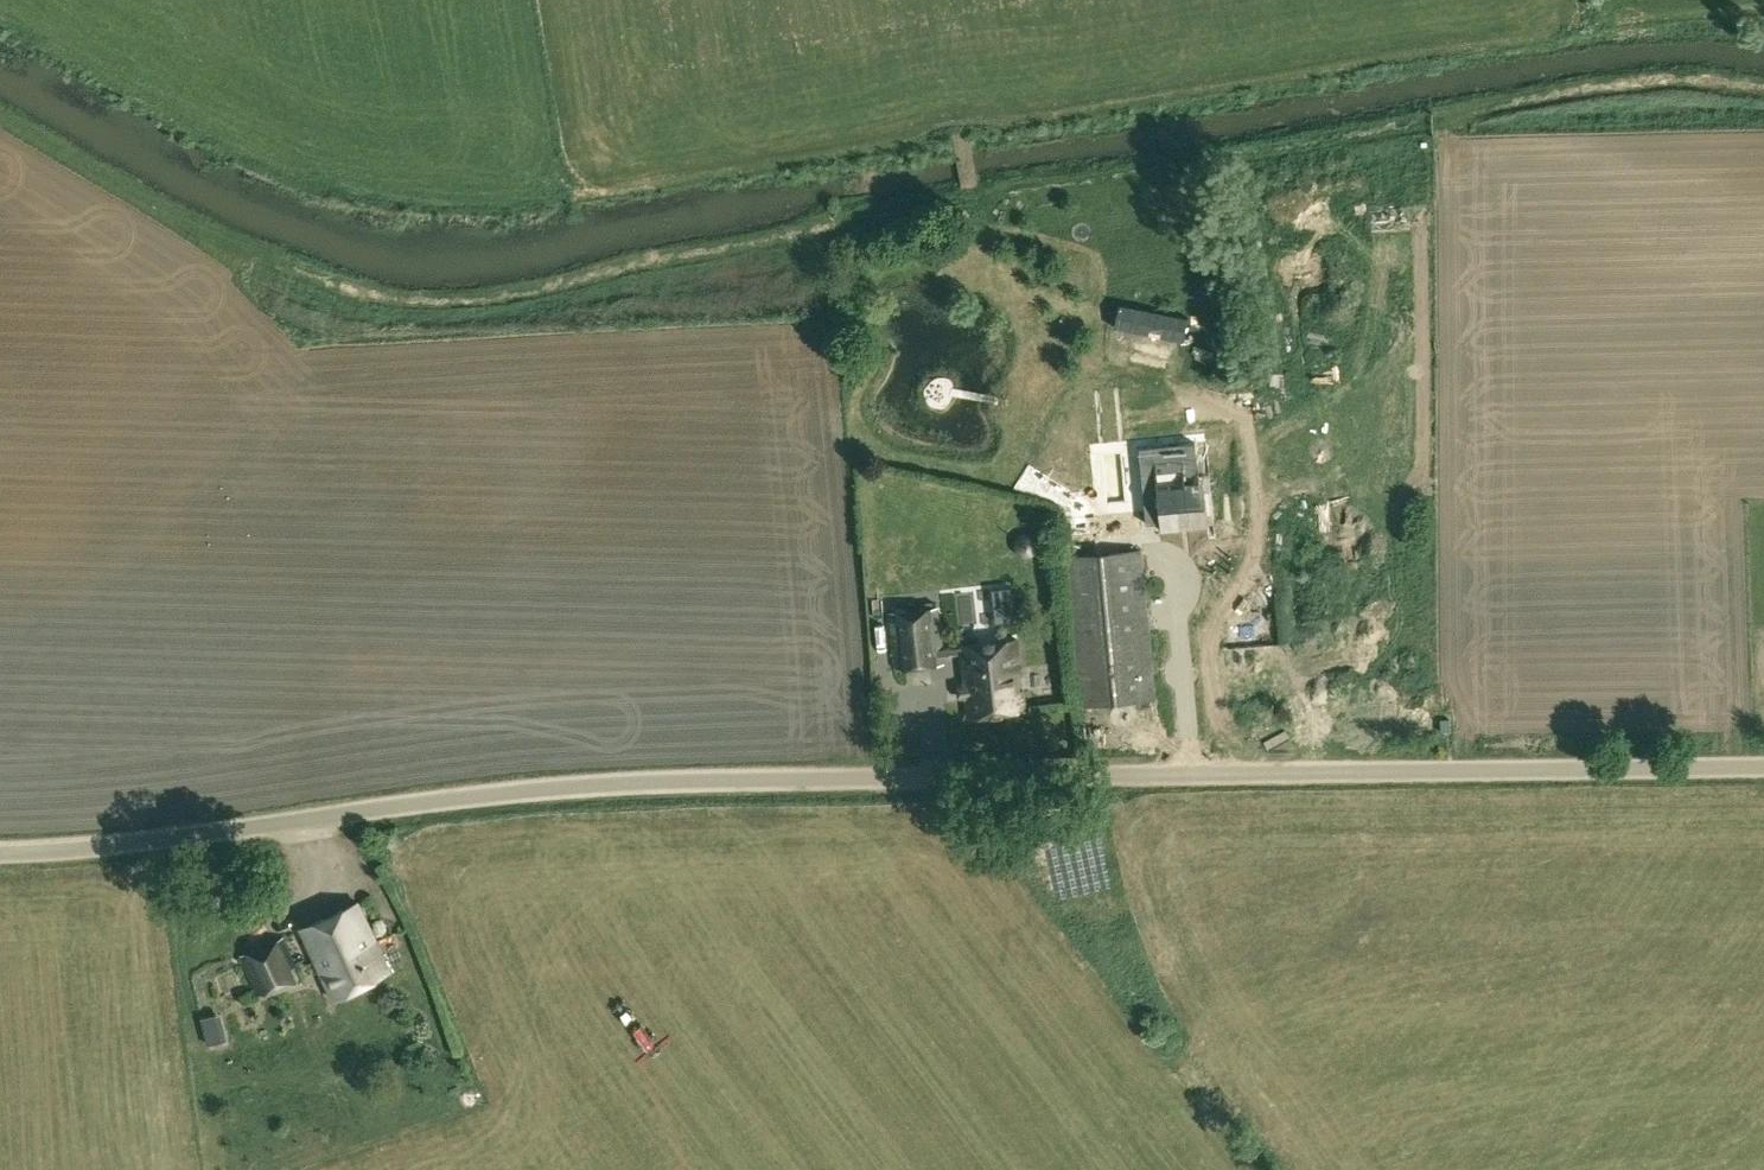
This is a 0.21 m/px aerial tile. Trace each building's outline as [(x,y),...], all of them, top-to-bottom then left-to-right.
[(1061,427),(1065,493),(1117,489),(1112,423),(1061,427)] [(1169,478),(1143,480),(1146,508),(1145,508),(1146,523),(1161,522),(1162,530),(1182,528),(1182,523),(1188,522),(1188,528),(1209,525),(1207,501),(1202,502),(1196,441),(1166,444),(1167,455),(1166,456),(1168,468),(1169,478)] [(1063,555),(1077,706),(1157,698),(1142,548),(1063,555)] [(1011,587),(993,589),(996,621),(1014,619),(1011,587)] [(889,612),(897,668),(946,661),(939,607),(889,612)] [(961,645),(970,715),(1026,709),(1018,638),(961,645)] [(923,687),(936,689),(938,668),(925,666),(923,687)] [(302,928),(334,999),(391,974),(358,902),(302,928)] [(240,955),(259,996),(304,978),(284,936),(240,955)]
